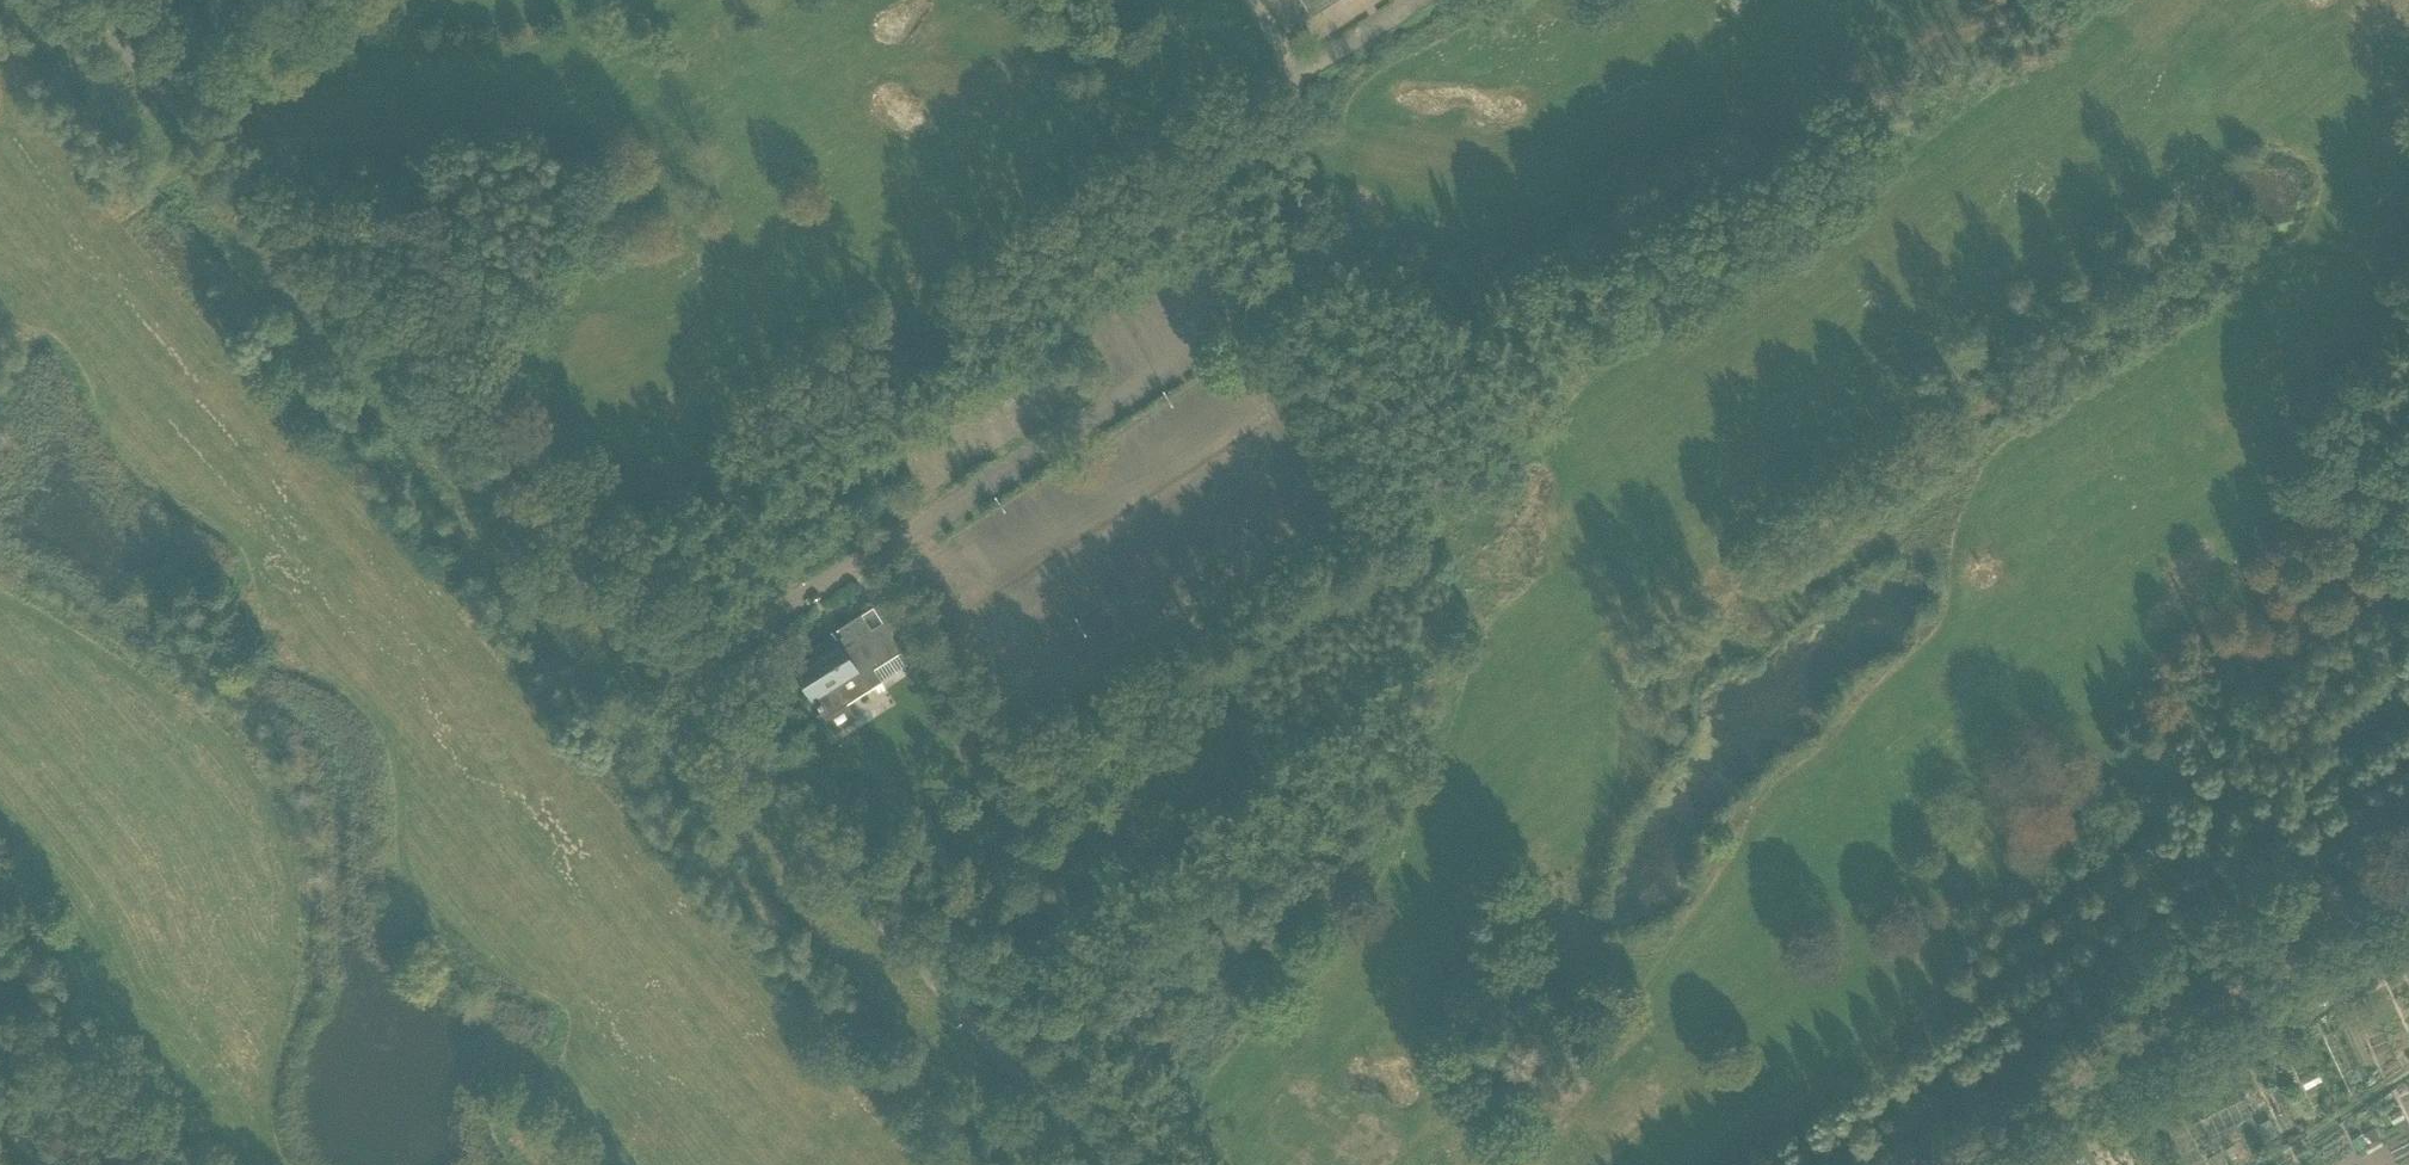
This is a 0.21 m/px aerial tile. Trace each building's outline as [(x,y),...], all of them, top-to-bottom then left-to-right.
[(793,666),(791,667),(812,700),(813,699),(834,734),(856,720),(846,703),(882,681),(882,680),(908,664),(901,653),(902,652),(890,633),(902,625),(884,595),(882,596),(884,599),(873,607),(883,623),(871,631),(861,615),(836,630),(837,631),(839,630),(842,636),(837,640),(832,632),(831,633),(837,643),(795,669),(793,666)]
